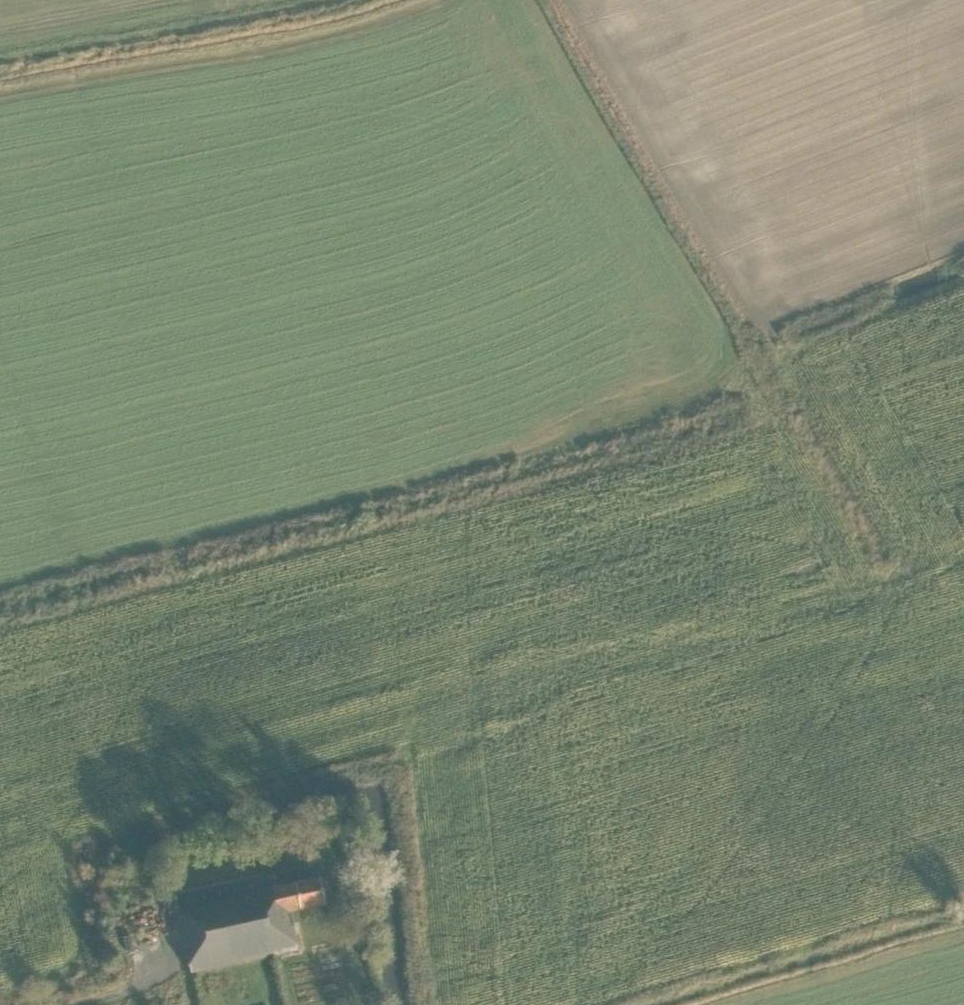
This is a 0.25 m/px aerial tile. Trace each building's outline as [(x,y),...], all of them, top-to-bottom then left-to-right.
[(174,899),(190,972),(296,950),(290,922),(301,920),(299,909),(323,904),(318,878),(271,888),(269,879),(174,899)]
